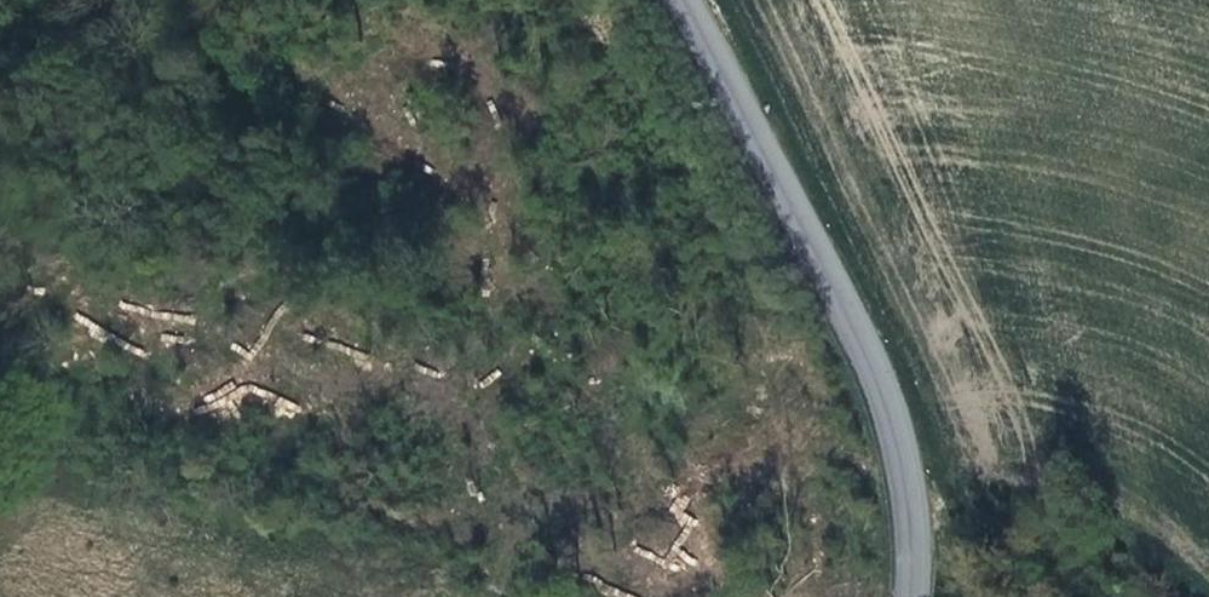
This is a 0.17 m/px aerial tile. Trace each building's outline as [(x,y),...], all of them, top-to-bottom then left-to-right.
[(668,556),(678,524),(642,512),(632,544),(668,556)]
